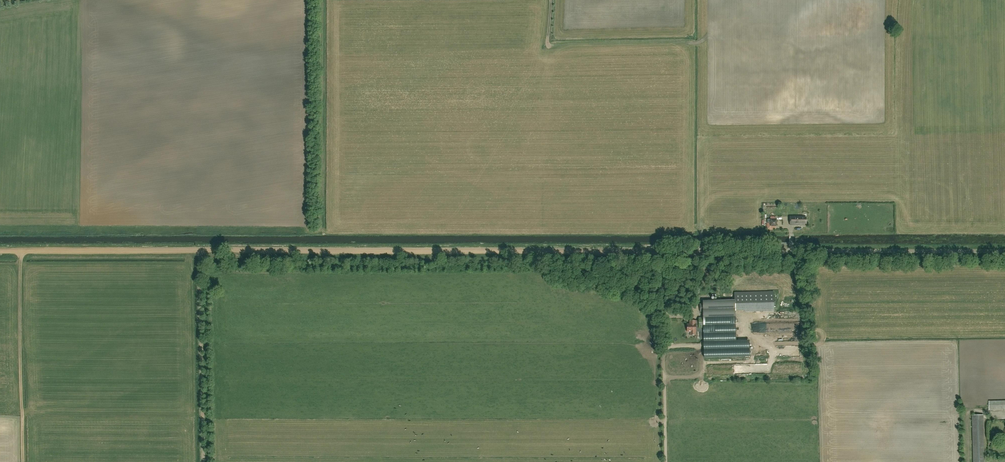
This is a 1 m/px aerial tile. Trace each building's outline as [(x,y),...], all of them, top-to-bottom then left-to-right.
[(802,217),(790,217),(790,225),(804,225),(804,224),(805,224),(805,218),(802,218),(802,217)] [(735,313),(735,300),(703,301),(703,304),(703,312),(719,312),(719,313),(735,313)] [(749,342),(744,342),(735,342),(735,318),(699,318),(699,321),(696,321),(690,321),(690,324),(687,324),(688,332),(691,332),(692,335),(696,335),(696,332),(696,328),(699,328),(704,328),(704,357),(744,357),(749,357),(749,342)] [(989,402),(989,410),(1004,410),(1004,401),(989,402)] [(984,415),(972,415),(973,461),(985,461),(984,415)]
